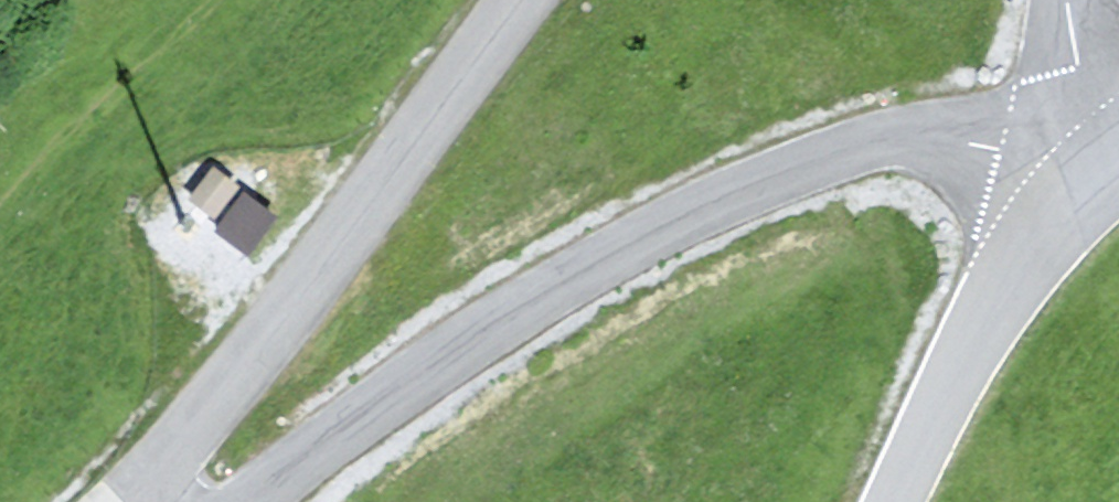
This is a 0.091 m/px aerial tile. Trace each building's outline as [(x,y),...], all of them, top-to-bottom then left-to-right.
[(206,165),(186,207),(250,239),(271,196),(206,165)]
